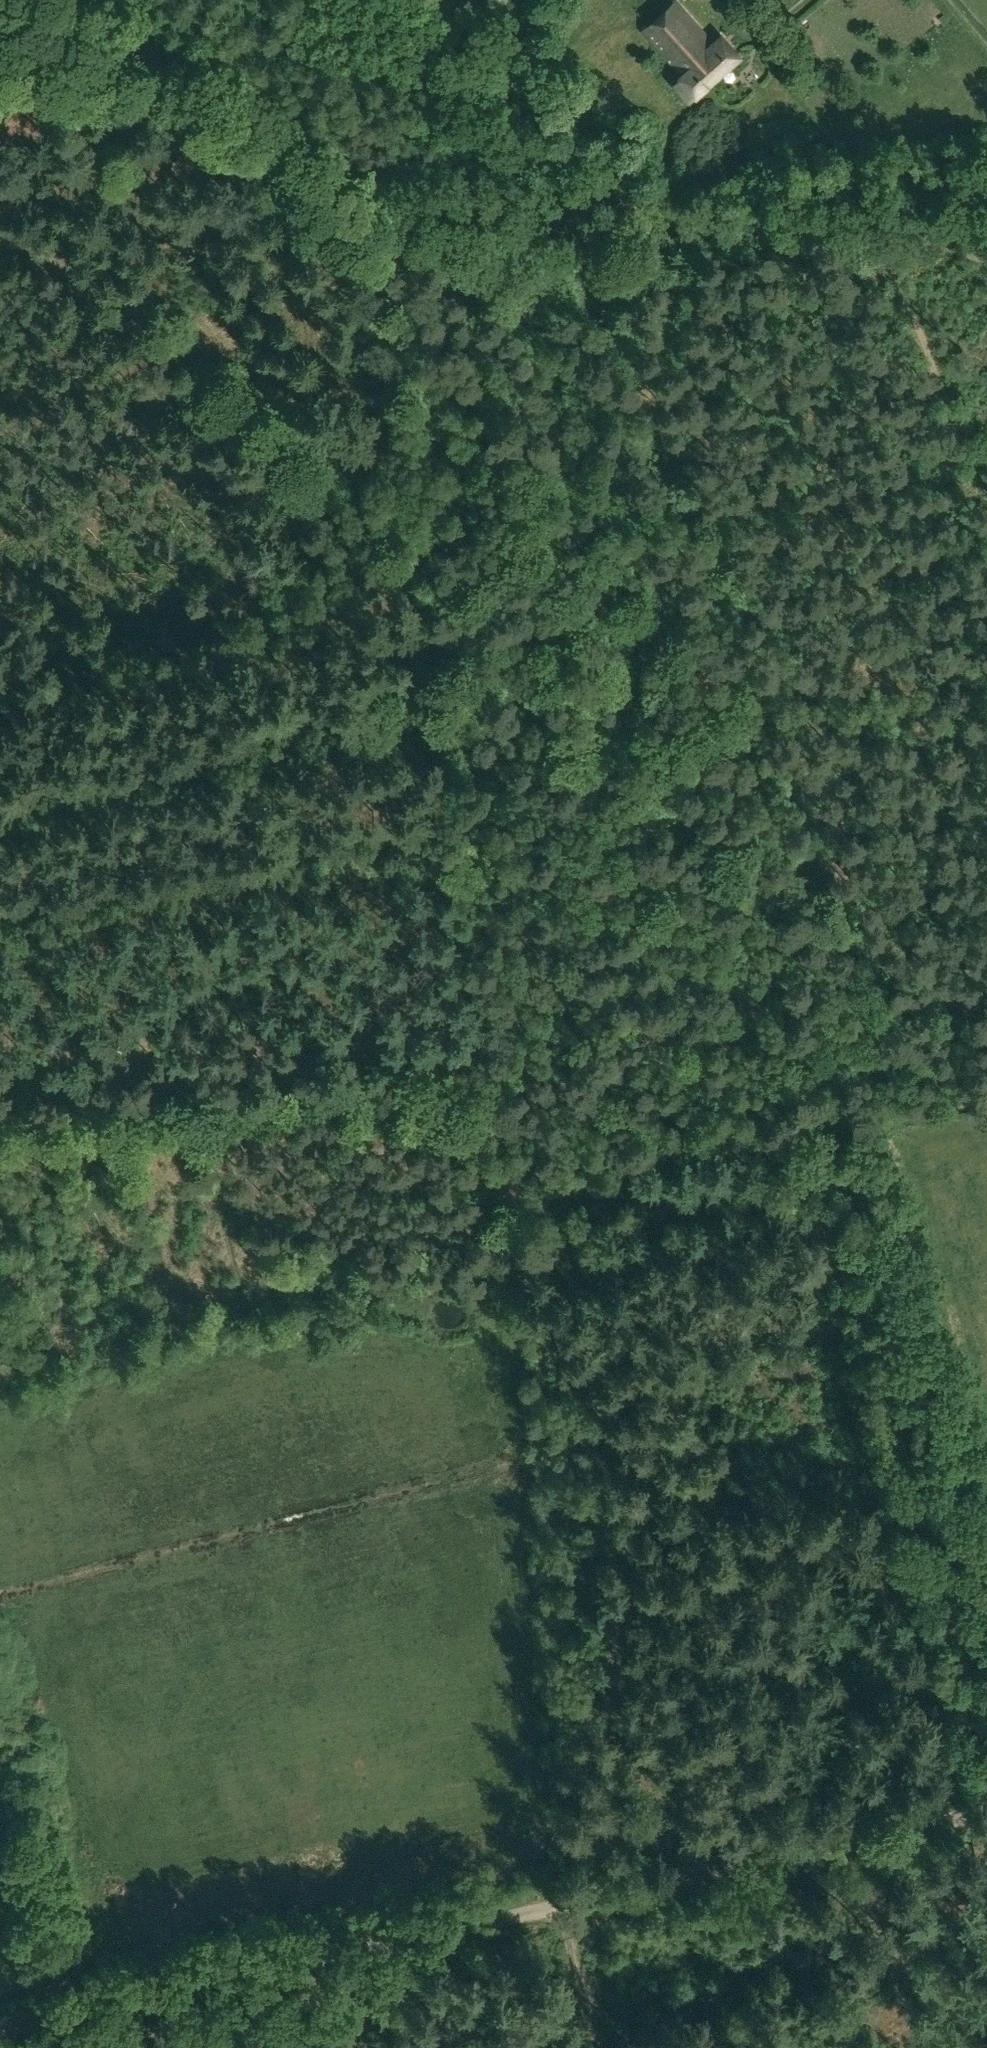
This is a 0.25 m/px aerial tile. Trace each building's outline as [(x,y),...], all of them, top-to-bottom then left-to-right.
[(691,103),(743,59),(724,37),(715,45),(679,3),(645,32),(684,77),(675,84),(691,103)] [(148,147),(160,145),(157,129),(145,132),(148,147)]
